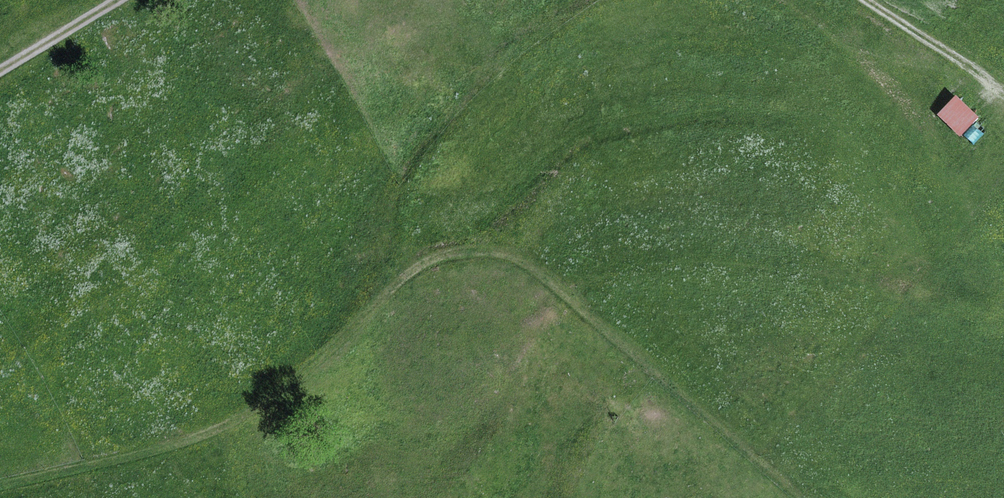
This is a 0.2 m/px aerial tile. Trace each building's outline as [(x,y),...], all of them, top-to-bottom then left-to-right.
[(957,95),(939,113),(961,134),(979,116),(957,95)]
